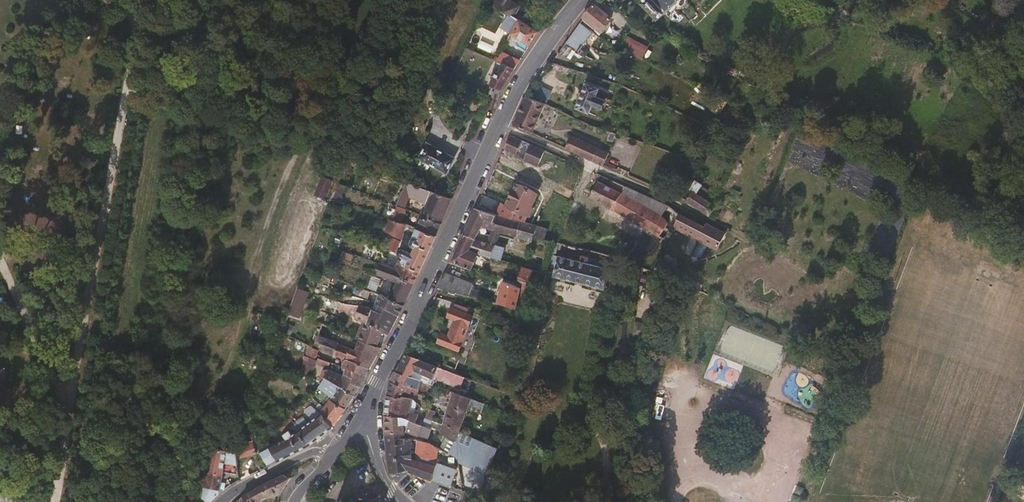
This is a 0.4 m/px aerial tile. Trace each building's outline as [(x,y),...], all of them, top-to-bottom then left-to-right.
[(511,0),(487,0),(504,9),(510,12),(519,18),(522,14),(518,10),(518,8),(511,5),(511,0)] [(679,0),(643,0),(637,6),(653,23),(662,15),(662,16),(679,0)] [(601,30),(612,17),(594,2),(584,15),(601,30)] [(511,31),(519,18),(510,12),(502,26),(511,31)] [(529,43),(538,29),(519,18),(511,31),(519,36),(529,43)] [(577,54),(595,31),(580,19),(559,50),(569,57),(573,52),(577,54)] [(628,36),(622,49),(643,59),(649,46),(628,36)] [(515,65),(520,58),(504,49),(499,57),(504,60),(515,65)] [(504,83),(515,65),(504,60),(499,68),(496,67),(492,73),(495,75),(490,82),(494,85),(490,93),(497,97),(504,83)] [(534,98),(548,102),(551,89),(538,85),(534,98)] [(598,113),(603,103),(594,99),(597,92),(583,85),(572,110),(586,117),(590,109),(598,113)] [(528,137),(540,108),(521,100),(508,128),(528,137)] [(511,154),(516,144),(505,138),(501,149),(511,154)] [(599,169),(604,157),(566,140),(560,152),(599,169)] [(452,172),(460,158),(433,143),(425,157),(452,172)] [(521,158),(526,148),(516,144),(511,154),(521,158)] [(346,185),(355,160),(351,158),(342,183),(346,185)] [(669,203),(601,173),(590,194),(621,211),(651,230),(660,234),(667,222),(667,218),(662,215),(665,210),(669,204),(669,203)] [(315,196),(329,200),(335,180),(321,176),(315,196)] [(711,213),(715,203),(696,192),(701,181),(697,179),(687,199),(696,204),(711,213)] [(456,198),(412,181),(403,206),(413,210),(419,197),(433,203),(428,216),(446,223),(456,198)] [(528,213),(538,192),(516,182),(506,203),(500,201),(496,211),(522,218),(525,211),(528,213)] [(677,219),(680,212),(669,204),(665,210),(677,219)] [(516,234),(522,218),(496,211),(476,205),(466,225),(479,230),(484,220),(487,217),(490,219),(488,222),(488,226),(516,234)] [(408,223),(413,213),(403,209),(399,220),(408,223)] [(717,248),(726,232),(706,221),(704,225),(680,212),(677,219),(674,225),(700,239),(698,244),(708,249),(711,244),(717,248)] [(442,235),(446,223),(428,216),(423,229),(442,235)] [(545,238),(548,227),(522,218),(516,234),(531,240),(533,235),(545,238)] [(433,253),(442,235),(423,229),(408,223),(399,220),(395,219),(390,232),(407,238),(409,231),(413,232),(414,229),(420,231),(415,245),(420,248),(433,253)] [(475,236),(479,230),(466,225),(464,231),(475,236)] [(471,267),(479,250),(469,247),(475,236),(464,231),(450,259),(471,267)] [(501,257),(504,245),(475,236),(469,247),(479,250),(501,257)] [(401,252),(405,241),(396,237),(390,248),(395,250),(401,252)] [(425,270),(431,258),(418,253),(405,247),(403,252),(405,253),(411,265),(425,270)] [(390,264),(395,250),(390,248),(385,263),(390,264)] [(431,258),(433,253),(420,248),(418,253),(431,258)] [(336,249),(334,256),(351,259),(353,253),(336,249)] [(420,282),(425,270),(411,265),(405,253),(403,252),(398,268),(403,270),(401,275),(420,282)] [(604,286),(609,267),(587,261),(587,258),(581,257),(580,260),(558,254),(554,273),(604,286)] [(407,304),(420,282),(401,275),(403,270),(398,268),(390,264),(385,263),(381,261),(376,272),(399,280),(392,298),(407,304)] [(675,276),(677,266),(667,263),(663,272),(675,276)] [(529,281),(533,267),(524,264),(519,278),(529,281)] [(472,286),(473,281),(445,270),(438,286),(450,289),(450,292),(459,294),(460,292),(478,297),(480,289),(472,286)] [(333,286),(337,276),(327,272),(324,282),(333,286)] [(372,290),(377,275),(371,273),(365,287),(367,288),(372,290)] [(516,307),(520,285),(517,284),(503,278),(497,302),(516,307)] [(527,288),(529,281),(519,278),(517,284),(520,285),(527,288)] [(297,287),(289,313),(301,317),(309,291),(297,287)] [(372,299),(375,291),(372,290),(367,288),(364,295),(372,299)] [(403,315),(409,305),(407,304),(392,298),(384,295),(381,294),(377,304),(380,305),(403,315)] [(359,321),(365,324),(360,337),(364,338),(382,345),(388,330),(373,324),(377,312),(365,308),(341,299),(339,303),(345,306),(343,311),(360,318),(359,321)] [(459,348),(469,323),(473,314),(467,312),(470,305),(455,300),(454,306),(452,305),(448,315),(455,318),(449,334),(441,331),(438,340),(459,348)] [(393,333),(403,315),(380,305),(377,312),(373,324),(388,330),(393,333)] [(354,348),(343,344),(343,342),(337,340),(341,329),(324,322),(316,342),(327,347),(351,357),(374,368),(381,354),(361,347),(360,350),(355,348),(354,348)] [(382,345),(364,338),(361,347),(381,354),(386,346),(382,345)] [(323,355),(327,347),(316,342),(313,341),(308,352),(322,358),(323,355)] [(434,375),(438,364),(422,357),(405,351),(397,368),(420,377),(426,380),(432,382),(434,375)] [(333,369),(333,365),(335,360),(323,355),(322,358),(308,352),(307,355),(317,359),(311,374),(327,382),(329,379),(333,369)] [(311,374),(317,359),(307,355),(301,370),(311,374)] [(367,381),(374,368),(351,357),(347,366),(351,368),(349,372),(367,381)] [(465,374),(438,364),(434,375),(460,385),(465,374)] [(420,377),(397,368),(395,367),(395,368),(394,368),(389,378),(404,382),(405,380),(417,385),(420,377)] [(366,384),(348,375),(345,373),(333,369),(329,379),(345,387),(359,395),(366,385),(366,384)] [(367,381),(349,372),(348,375),(366,384),(367,381)] [(417,391),(419,385),(417,385),(405,380),(404,382),(389,378),(388,377),(388,388),(404,389),(405,387),(417,391)] [(336,401),(345,387),(329,379),(327,382),(324,388),(337,395),(335,400),(336,401)] [(484,400),(471,396),(440,384),(433,398),(448,404),(442,422),(444,423),(458,429),(467,407),(479,412),(484,400)] [(350,408),(359,395),(345,387),(336,401),(350,408)] [(323,403),(326,397),(321,391),(313,399),(318,405),(322,409),(326,405),(323,403)] [(409,409),(412,395),(407,394),(402,393),(387,392),(385,406),(385,412),(415,420),(418,412),(409,409)] [(301,419),(318,405),(313,399),(309,403),(307,400),(294,413),(301,419)] [(338,426),(350,408),(336,401),(333,409),(326,405),(322,409),(327,414),(338,426)] [(427,436),(430,424),(415,420),(385,412),(385,421),(385,431),(404,431),(404,428),(427,436)] [(323,438),(336,428),(338,426),(327,414),(311,425),(303,422),(297,426),(305,429),(314,444),(323,438)] [(445,450),(448,451),(458,457),(461,488),(478,494),(486,476),(498,445),(458,429),(444,423),(440,431),(446,435),(440,446),(445,450)] [(304,449),(314,444),(305,429),(265,450),(272,465),(304,449)] [(444,464),(439,461),(439,458),(435,456),(436,449),(443,454),(445,450),(440,446),(429,440),(417,437),(416,457),(411,456),(410,448),(411,436),(404,436),(385,435),(387,456),(390,472),(399,469),(406,467),(450,484),(457,466),(444,464)] [(261,452),(259,443),(251,445),(251,443),(244,443),(245,456),(261,452)] [(227,470),(231,451),(214,448),(204,500),(215,501),(223,493),(227,470)] [(242,473),(241,452),(231,451),(227,470),(242,473)] [(358,462),(364,475),(370,473),(363,459),(358,462)] [(281,494),(291,480),(286,479),(286,476),(258,489),(242,499),(239,501),(257,501),(264,498),(281,494)] [(379,501),(381,499),(380,497),(378,497),(377,498),(369,496),(367,495),(366,496),(357,494),(356,493),(353,494),(353,495),(353,497),(353,501),(349,501),(348,501),(379,501)]
